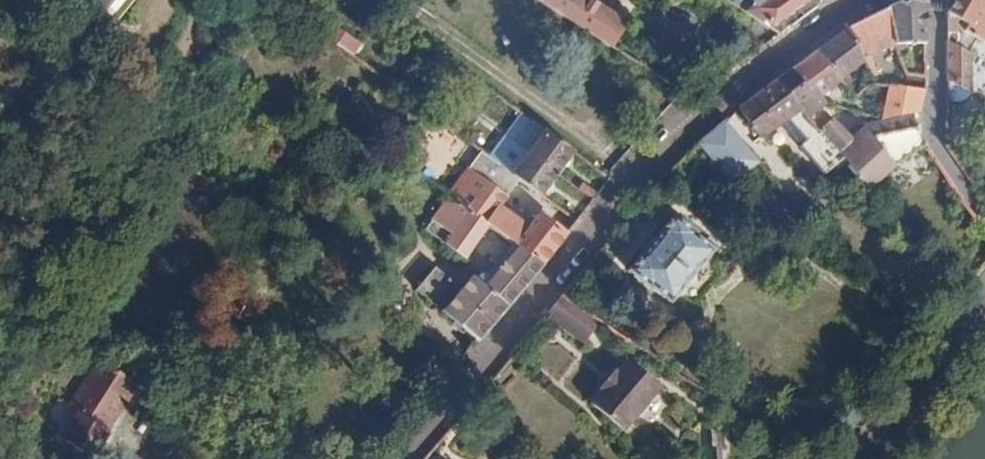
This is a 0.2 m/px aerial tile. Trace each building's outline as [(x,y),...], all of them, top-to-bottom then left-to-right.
[(101,14),(112,0),(81,0),(101,14)] [(571,22),(585,0),(537,0),(571,22)] [(731,4),(768,28),(796,7),(790,0),(737,0),(731,4)] [(947,15),(947,22),(963,32),(962,34),(983,48),(984,45),(984,0),(957,0),(947,15)] [(888,9),(897,44),(925,45),(927,6),(904,2),(888,9)] [(847,29),(865,52),(878,47),(880,50),(897,44),(888,9),(847,29)] [(324,40),(352,55),(359,40),(332,25),(324,40)] [(847,29),(815,52),(838,80),(860,64),(869,57),(865,52),(847,29)] [(947,43),(947,83),(948,84),(969,93),(970,55),(947,43)] [(789,71),(803,88),(808,84),(818,95),(838,80),(815,52),(789,71)] [(901,61),(906,79),(923,79),(924,61),(901,61)] [(775,81),(806,118),(824,103),(818,95),(808,84),(803,88),(789,71),(775,81)] [(775,81),(737,111),(759,140),(792,117),(796,119),(807,132),(808,140),(814,135),(818,131),(806,118),(775,81)] [(889,88),(882,120),(910,116),(919,115),(923,91),(889,88)] [(814,135),(840,162),(844,166),(871,140),(870,139),(860,129),(848,139),(830,120),(818,131),(814,135)] [(511,148),(499,164),(518,179),(540,195),(573,152),(532,121),(521,137),(514,132),(506,144),(511,148)] [(695,144),(728,185),(756,164),(723,122),(695,144)] [(871,140),(844,166),(867,190),(892,166),(904,158),(924,145),(915,131),(870,139),(871,140)] [(799,150),(823,176),(840,162),(814,135),(808,140),(799,150)] [(483,153),(450,195),(462,204),(495,161),(483,153)] [(462,204),(490,224),(518,245),(543,263),(567,233),(538,213),(529,225),(525,226),(498,206),(518,179),(499,164),(495,161),(462,204)] [(462,218),(445,241),(465,256),(490,224),(462,204),(456,213),(462,218)] [(675,216),(626,275),(646,292),(648,291),(667,307),(714,251),(694,235),(695,233),(675,216)] [(417,289),(478,341),(543,263),(518,245),(485,285),(473,275),(462,288),(436,266),(417,289)] [(545,316),(588,345),(604,323),(564,295),(561,292),(543,314),(545,316)] [(100,355),(68,400),(117,432),(147,387),(100,355)] [(609,393),(599,408),(635,431),(669,385),(632,361),(624,373),(620,371),(607,391),(609,393)]
